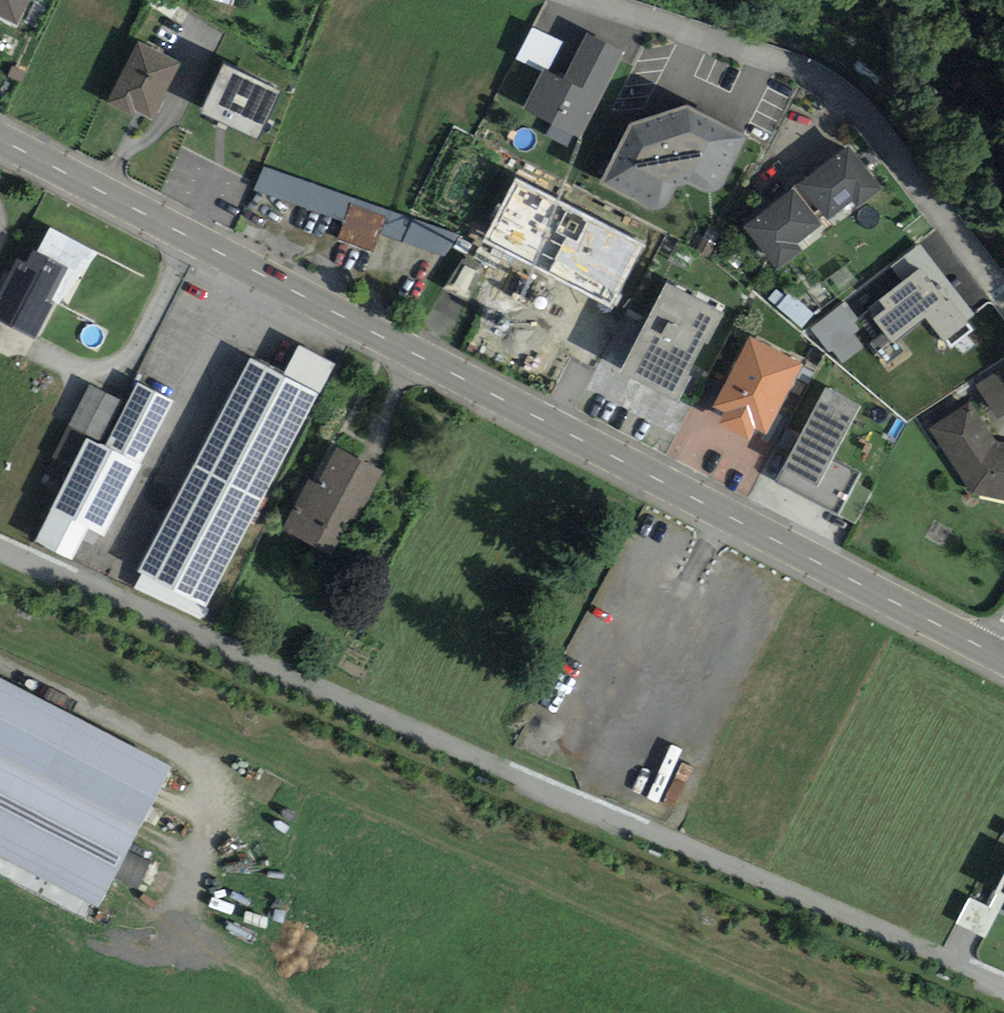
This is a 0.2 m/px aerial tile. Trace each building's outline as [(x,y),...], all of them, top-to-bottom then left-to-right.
[(14,11),(19,0),(0,0),(0,4),(14,11)] [(563,76),(544,66),(523,107),(583,136),(626,49),(587,30),(563,76)] [(154,108),(176,61),(141,45),(119,92),(154,108)] [(204,111),(263,136),(284,88),(225,63),(204,111)] [(686,99),(632,117),(601,178),(653,204),(660,203),(666,201),(670,196),(678,180),(688,178),(707,187),(713,187),(719,183),(724,177),(747,128),(686,99)] [(827,218),(856,197),(859,201),(879,187),(851,149),(802,184),(827,218)] [(265,175),(260,193),(348,215),(341,241),(379,251),(383,235),(454,252),(461,225),(265,175)] [(827,218),(802,184),(752,219),(784,264),(803,251),(796,240),(827,218)] [(988,318),(922,234),(886,263),(897,277),(864,304),(881,325),(863,340),(886,369),(914,348),(907,339),(930,320),(951,347),(988,318)] [(0,298),(0,311),(32,327),(64,264),(27,245),(0,298)] [(727,305),(667,275),(621,366),(674,393),(703,336),(709,340),(727,305)] [(842,364),(866,348),(856,332),(866,326),(851,303),(817,324),(842,364)] [(801,358),(749,331),(713,401),(724,407),(719,418),(748,433),(754,421),(766,427),(801,358)] [(321,392),(255,357),(142,569),(208,604),(321,392)] [(997,411),(1003,406),(1003,365),(978,381),(997,411)] [(137,459),(169,396),(138,380),(106,443),(137,459)] [(860,401),(826,385),(777,482),(841,514),(862,471),(832,456),(860,401)] [(977,490),(1003,496),(1003,447),(999,446),(974,406),(938,428),(977,490)] [(95,523),(128,458),(92,440),(59,505),(95,523)] [(336,550),(375,470),(342,454),(304,534),(336,550)] [(70,551),(86,519),(53,503),(37,535),(70,551)] [(99,906),(172,763),(0,675),(0,856),(99,906)]
